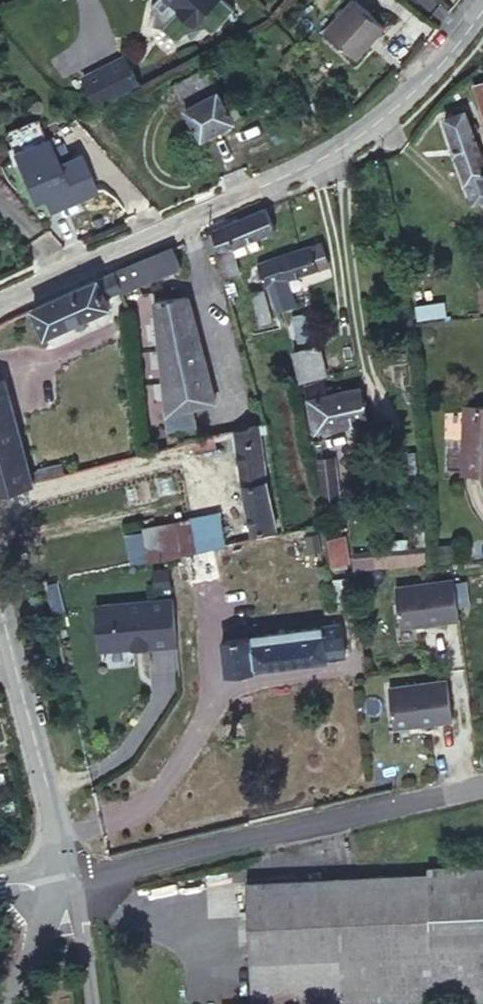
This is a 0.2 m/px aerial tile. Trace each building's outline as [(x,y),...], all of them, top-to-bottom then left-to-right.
[(141,2),(138,18),(147,20),(163,33),(183,10),(198,23),(217,0),(138,0),(141,2)] [(353,0),(338,0),(317,26),(351,55),(377,20),(353,0)] [(112,51),(72,76),(89,103),(129,78),(112,51)] [(176,105),(207,83),(192,61),(162,83),(176,105)] [(469,79),(482,129),(482,76),(469,79)] [(228,113),(207,83),(176,105),(196,135),(228,113)] [(458,100),(435,107),(463,200),(482,195),(482,181),(458,100)] [(41,137),(7,152),(28,202),(43,195),(47,205),(88,188),(74,156),(53,165),(41,137)] [(272,229),(262,201),(210,225),(210,226),(220,252),(221,253),(272,229)] [(220,252),(210,226),(202,230),(212,255),(220,252)] [(311,244),(320,266),(328,261),(318,241),(311,244)] [(180,262),(171,242),(117,268),(124,286),(180,262)] [(259,271),(267,295),(275,290),(320,266),(311,244),(302,247),(259,271)] [(124,286),(117,268),(30,307),(41,333),(107,304),(103,294),(124,286)] [(207,416),(183,278),(151,283),(176,421),(207,416)] [(275,290),(267,295),(276,321),(285,316),(275,290)] [(301,391),(322,376),(307,337),(286,348),(301,391)] [(57,477),(52,460),(28,465),(4,371),(0,372),(0,489),(57,477)] [(304,401),(311,400),(335,397),(334,390),(332,373),(302,394),(304,401)] [(311,400),(323,433),(376,426),(371,392),(344,395),(343,388),(334,390),(335,397),(311,400)] [(462,404),(456,471),(482,473),(482,406),(462,404)] [(247,532),(271,528),(252,428),(229,432),(247,532)] [(339,459),(324,462),(327,485),(332,501),(345,499),(339,459)] [(208,543),(208,544),(228,541),(225,513),(205,515),(208,543)] [(132,522),(134,552),(208,544),(208,543),(205,515),(132,522)] [(337,516),(322,518),(325,542),(340,540),(337,516)] [(409,546),(345,557),(347,567),(348,571),(411,560),(409,546)] [(326,551),(329,570),(347,567),(345,557),(343,547),(326,551)] [(453,576),(394,579),(397,619),(455,616),(454,602),(453,578),(453,576)] [(465,577),(453,578),(454,602),(466,601),(465,577)] [(166,597),(90,606),(95,649),(171,641),(166,597)] [(328,620),(209,636),(214,669),(333,652),(329,628),(329,629),(328,620)] [(445,678),(387,681),(389,722),(447,719),(445,678)] [(482,990),(482,856),(428,860),(428,867),(246,880),(255,1003),(291,1003),(482,990)]
